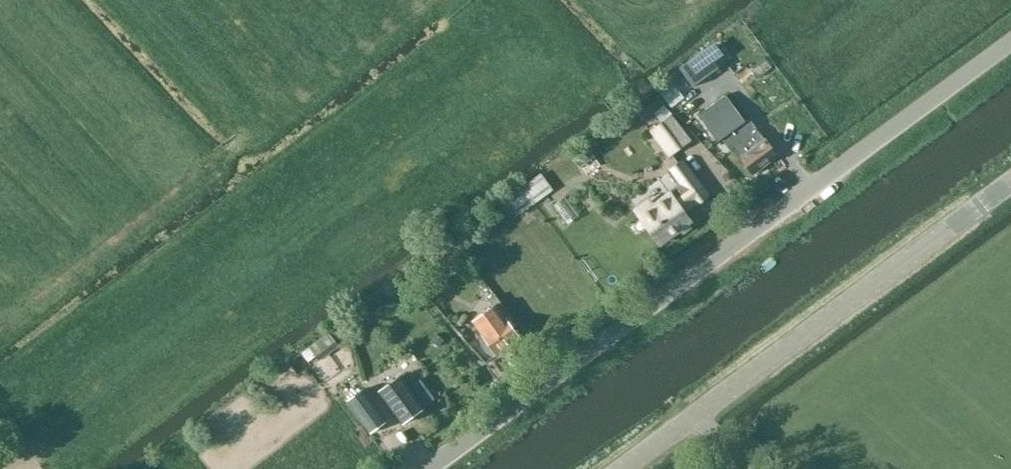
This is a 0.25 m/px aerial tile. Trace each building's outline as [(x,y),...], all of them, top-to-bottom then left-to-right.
[(706,48),(680,67),(694,87),(720,68),(715,61),(706,48)] [(744,122),(746,121),(727,95),(700,115),(719,141),(723,138),(730,148),(733,146),(755,175),(779,157),(758,129),(752,133),(744,122)] [(651,131),(670,156),(691,140),(672,116),(651,131)] [(588,147),(574,157),(581,167),(595,156),(593,153),(588,147)] [(684,211),(695,201),(698,204),(708,196),(682,160),(670,169),(682,185),(672,193),(672,191),(655,203),(651,198),(636,210),(661,242),(690,220),(684,211)] [(541,173),(523,186),(524,187),(507,200),(518,214),(536,202),(536,203),(559,185),(550,173),(544,177),(541,173)] [(560,206),(574,208),(576,196),(561,194),(560,206)] [(473,322),(484,336),(481,339),(483,345),(488,352),(493,355),(497,353),(498,355),(520,338),(505,318),(509,314),(495,296),(488,301),(493,307),(473,322)] [(329,334),(311,347),(317,356),(335,342),(329,334)] [(437,335),(432,340),(440,346),(444,341),(437,335)] [(404,423),(424,409),(422,407),(434,399),(420,380),(409,388),(400,376),(381,390),(404,423)] [(371,434),(388,421),(364,388),(347,400),(371,434)]
